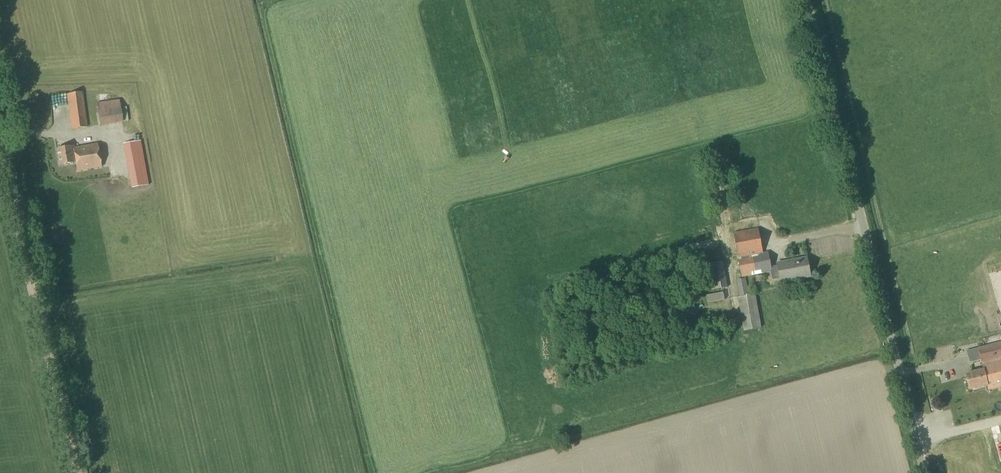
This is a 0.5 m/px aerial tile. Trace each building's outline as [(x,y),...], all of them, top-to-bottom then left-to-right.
[(72,130),(87,127),(82,92),(67,95),(72,130)] [(122,122),(120,108),(119,100),(97,103),(100,125),(122,122)] [(131,188),(148,185),(140,141),(123,144),(131,188)] [(77,172),(101,167),(97,144),(73,149),(73,146),(70,147),(71,154),(74,154),(77,172)] [(73,163),(71,154),(70,147),(56,149),(59,166),(73,163)] [(777,264),(777,266),(771,268),(768,252),(763,253),(758,229),(733,234),(742,277),(771,271),(772,280),(780,278),(781,283),(810,277),(806,258),(777,264)] [(709,291),(727,288),(723,263),(705,266),(709,291)] [(739,295),(747,293),(745,280),(737,281),(739,295)] [(744,331),(760,328),(754,295),(738,297),(744,331)] [(1000,389),(1000,343),(978,349),(983,370),(966,375),(970,390),(987,386),(989,392),(1000,389)]
